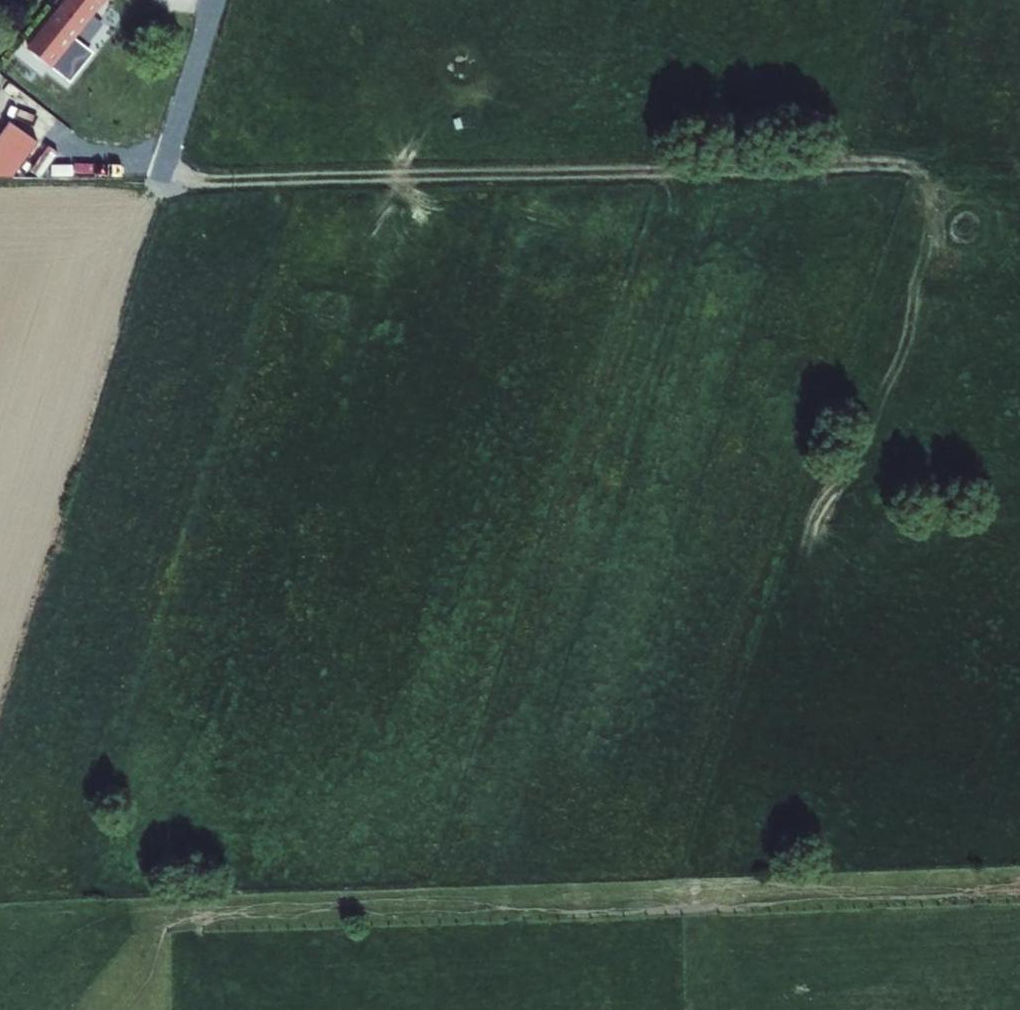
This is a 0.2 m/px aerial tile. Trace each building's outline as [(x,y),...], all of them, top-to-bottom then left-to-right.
[(73,81),(97,51),(82,38),(112,0),(63,0),(28,44),(73,81)] [(16,179),(40,137),(8,119),(0,134),(0,171),(16,179)]
